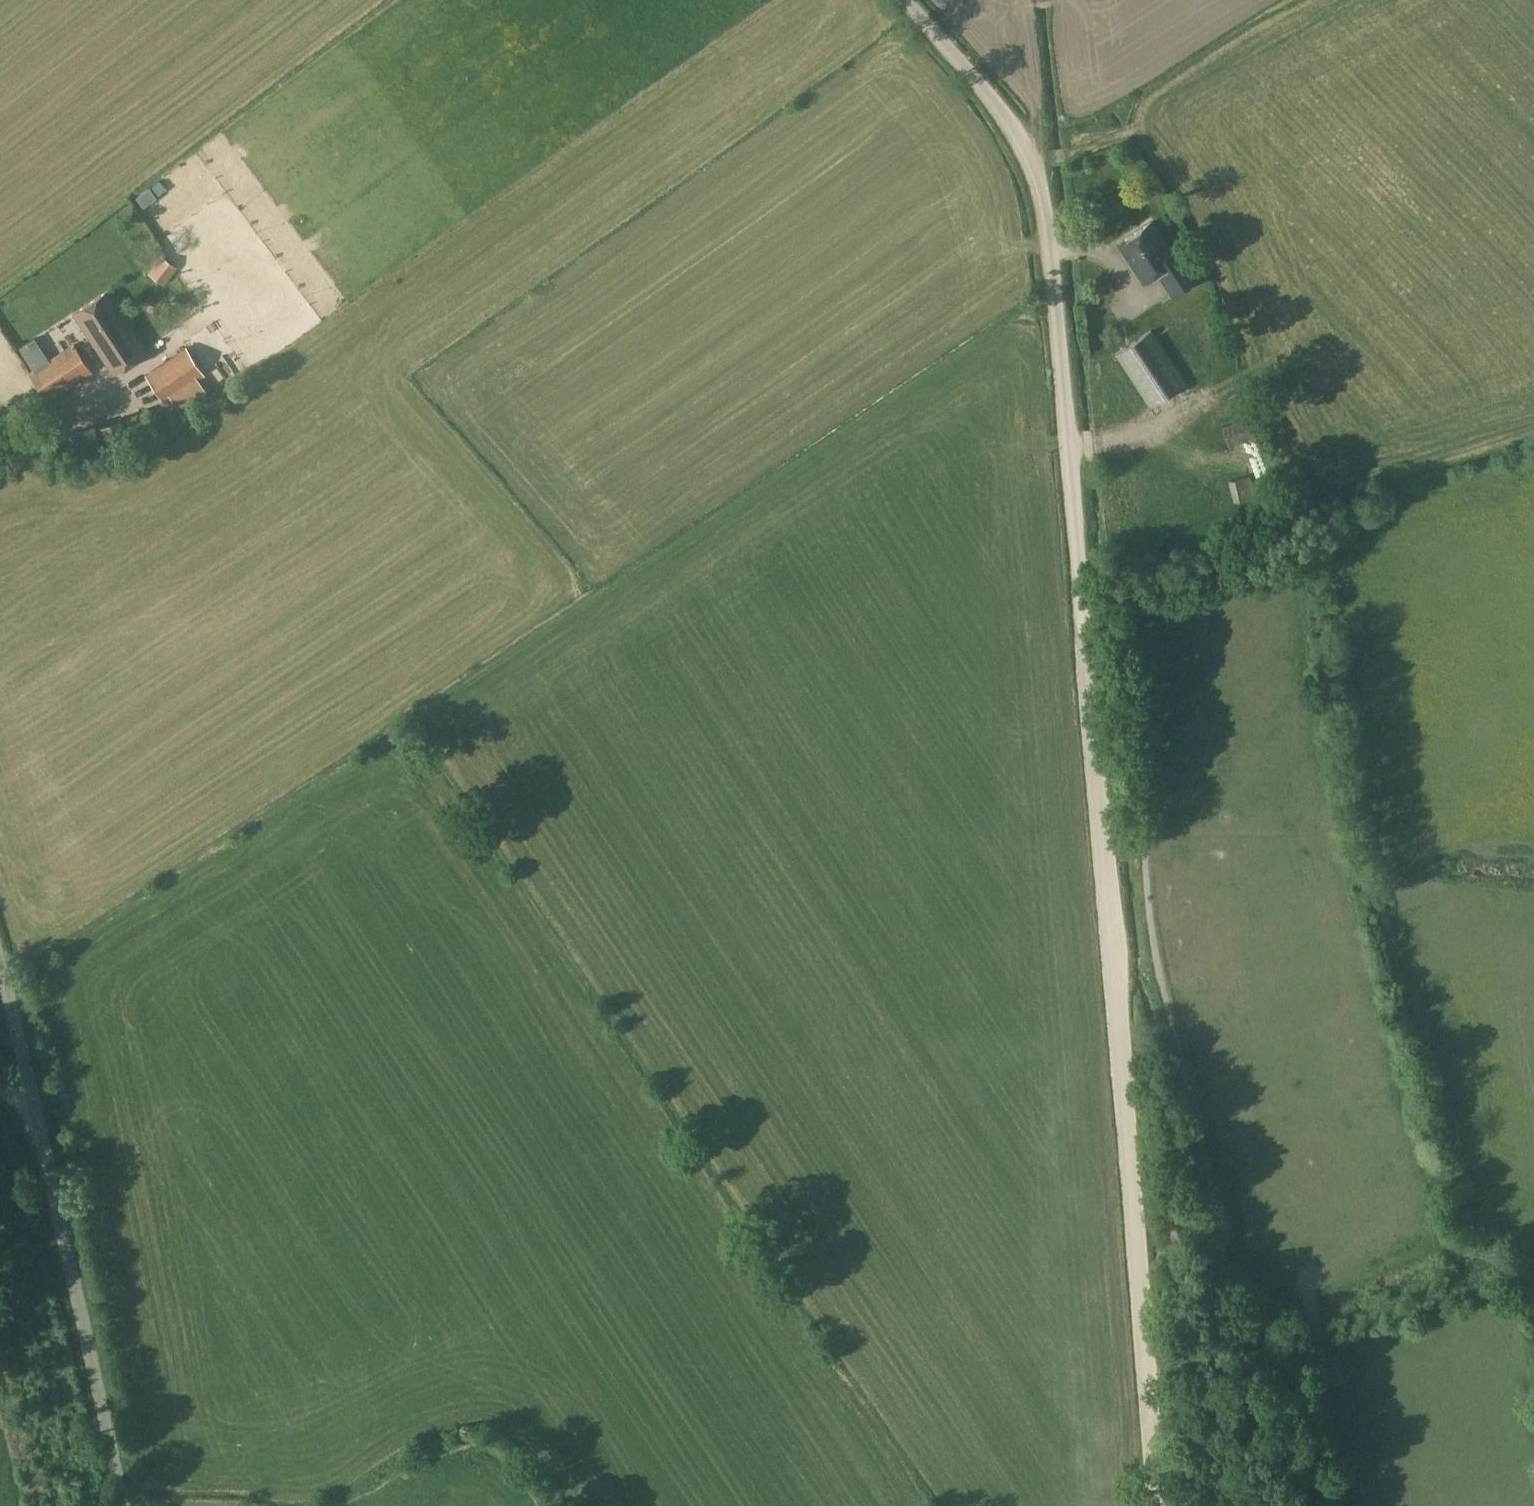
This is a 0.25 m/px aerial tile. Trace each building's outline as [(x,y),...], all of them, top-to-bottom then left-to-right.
[(1171,252),(1150,222),(1118,243),(1143,282),(1162,269),(1167,276),(1162,279),(1172,295),(1197,278),(1177,248),(1171,252)] [(164,286),(178,269),(161,256),(148,272),(164,286)] [(114,375),(148,352),(108,291),(74,314),(114,375)] [(1186,383),(1151,330),(1115,354),(1150,407),(1186,383)] [(48,403),(93,373),(72,344),(27,373),(48,403)] [(164,400),(204,375),(186,349),(147,373),(164,400)] [(1256,438),(1250,418),(1222,426),(1228,446),(1256,438)] [(1251,476),(1240,479),(1228,482),(1233,502),(1245,499),(1256,497),(1251,476)]
